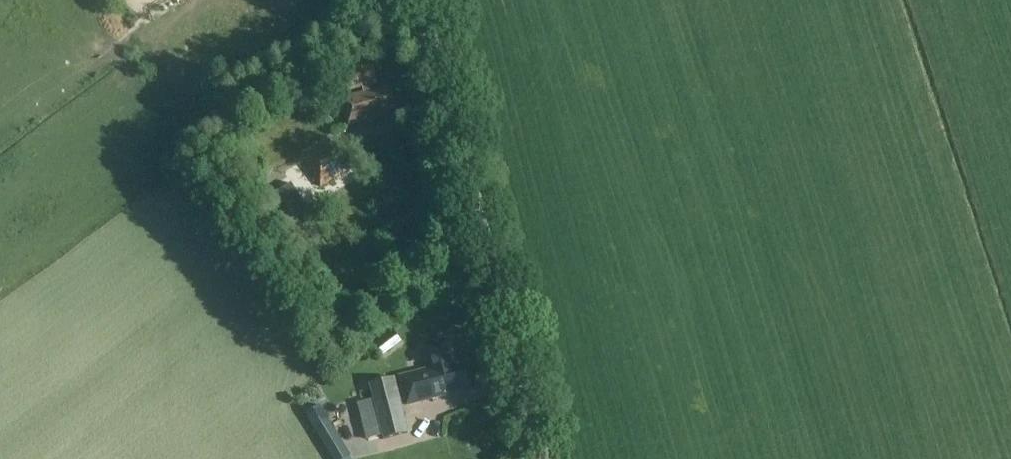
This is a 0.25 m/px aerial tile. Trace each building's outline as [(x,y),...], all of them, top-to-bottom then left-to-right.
[(372,64),(343,71),(348,93),(377,86),(372,64)] [(389,88),(341,100),(348,128),(389,117),(388,112),(395,110),(389,88)] [(329,140),(301,158),(321,190),(348,172),(329,140)] [(321,193),(326,203),(339,197),(334,186),(321,193)] [(427,343),(434,368),(399,377),(407,407),(421,404),(420,402),(461,392),(460,386),(468,384),(463,365),(455,367),(448,338),(427,343)] [(368,385),(372,401),(358,404),(366,440),(382,437),(383,441),(409,434),(395,378),(368,385)] [(369,451),(346,409),(330,417),(353,458),(355,458),(369,451)] [(332,458),(347,458),(351,457),(326,418),(312,427),(332,458)]
